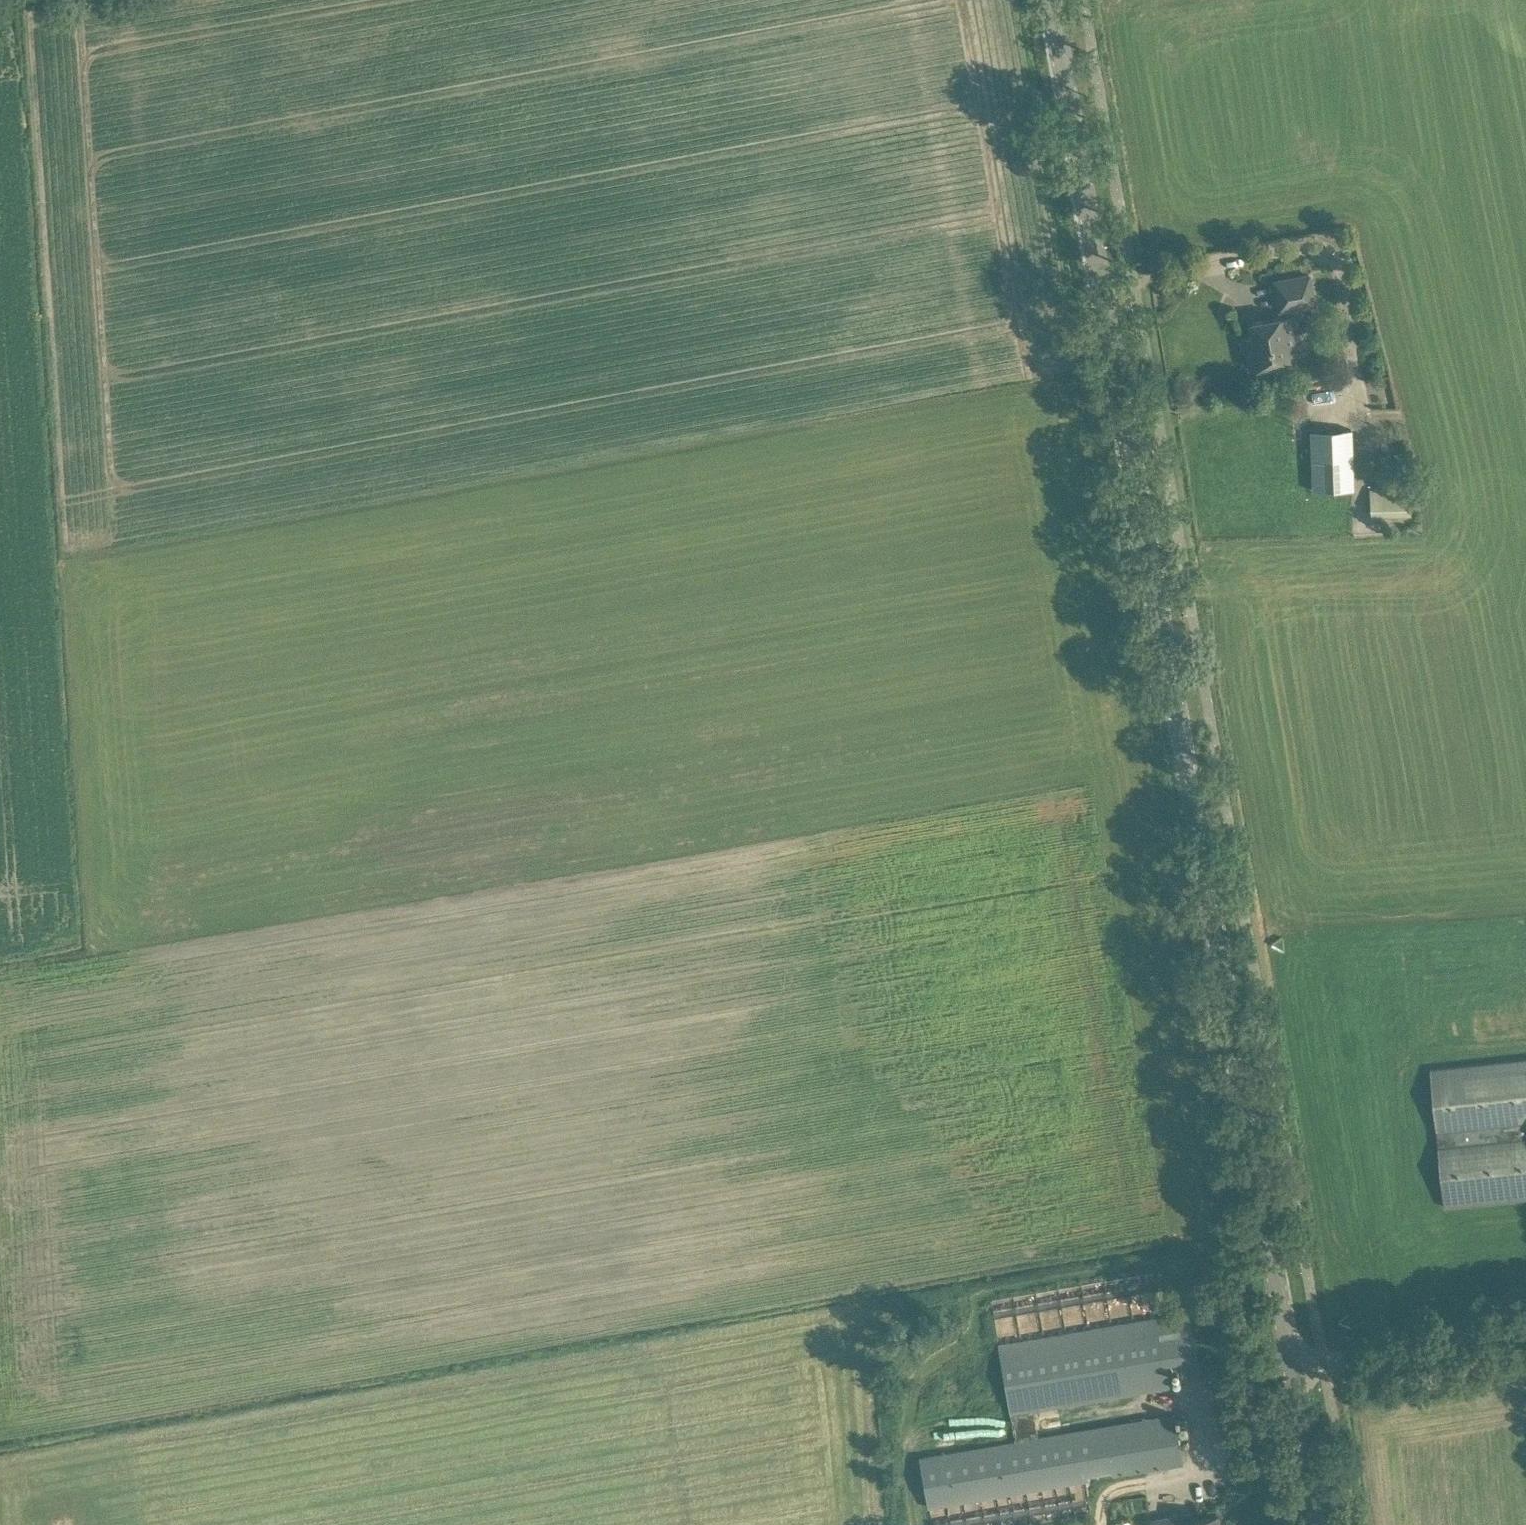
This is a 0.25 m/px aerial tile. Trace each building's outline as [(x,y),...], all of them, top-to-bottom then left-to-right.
[(1304,329),(1311,318),(1309,302),(1313,301),(1308,274),(1274,280),(1279,307),(1295,304),(1297,316),(1289,318),(1288,314),(1250,321),(1253,336),(1249,336),(1251,346),(1247,347),(1250,367),(1295,359),(1290,332),(1304,329)] [(1351,428),(1311,430),(1313,490),(1353,488),(1351,428)] [(1410,487),(1369,489),(1371,515),(1411,513),(1410,487)] [(1431,1067),(1447,1206),(1525,1197),(1525,1057),(1431,1067)] [(1034,1409),(1169,1386),(1168,1377),(1200,1372),(1189,1311),(998,1344),(1015,1441),(920,1457),(929,1506),(1183,1462),(1178,1434),(1176,1422),(1179,1421),(1178,1415),(1174,1415),(1174,1413),(1038,1436),(1034,1409)] [(1217,1515),(1192,1520),(1191,1512),(1151,1518),(1153,1524),(1218,1524),(1217,1515)]
